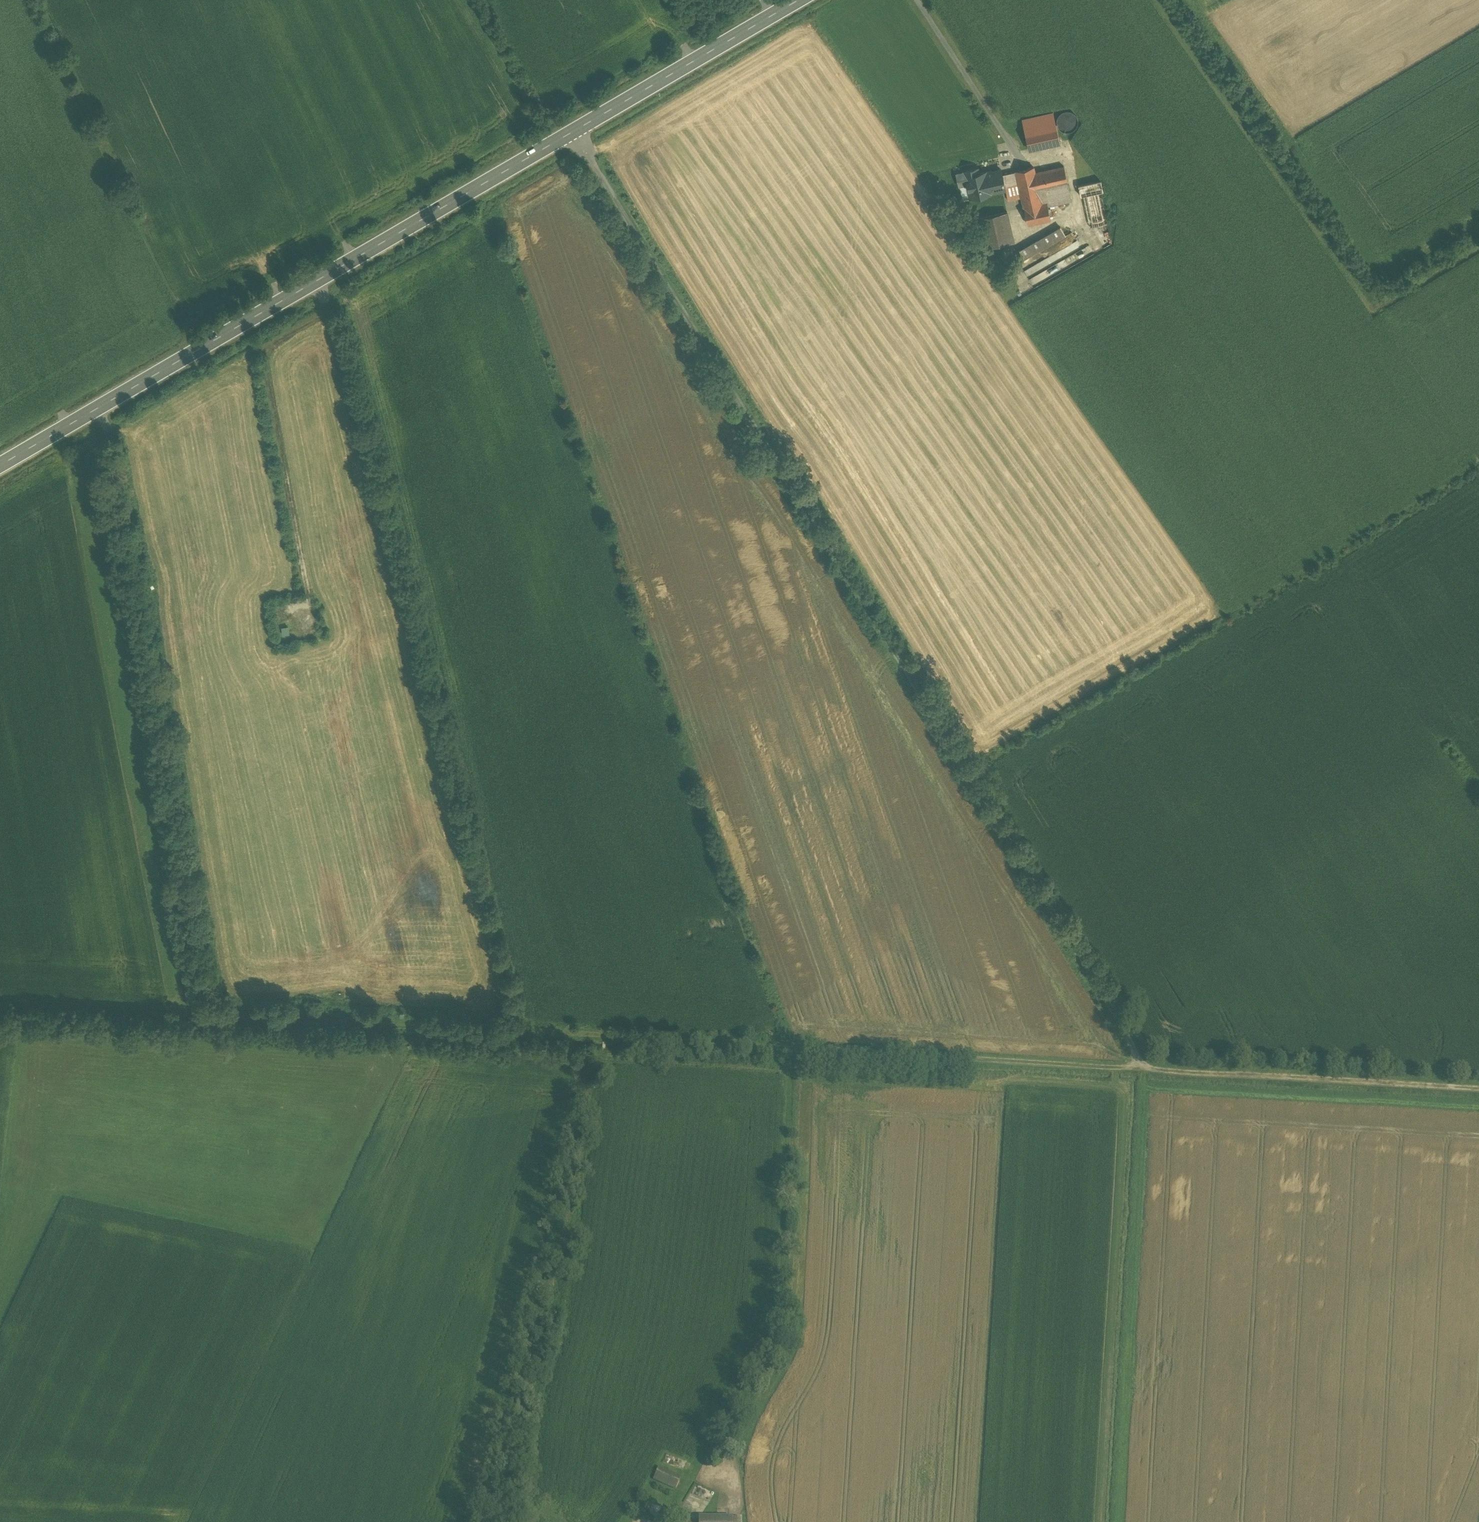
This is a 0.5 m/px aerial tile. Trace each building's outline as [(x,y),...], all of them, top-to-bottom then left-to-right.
[(1056,121),(1056,123),(1057,125),(1057,126),(1058,128),(1059,129),(1060,130),(1062,131),(1063,132),(1065,132),(1066,132),(1068,132),(1070,132),(1071,131),(1073,131),(1074,130),(1075,129),(1076,127),(1077,126),(1078,124),(1078,123),(1078,121),(1078,119),(1077,118),(1076,116),(1076,115),(1074,114),(1073,113),(1072,112),(1070,111),(1069,111),(1067,111),(1065,111),(1064,111),(1062,112),(1061,113),(1060,114),(1058,115),(1058,117),(1057,118),(1057,120),(1056,121)] [(1022,120),(1029,150),(1060,143),(1053,113),(1022,120)] [(1022,197),(1028,224),(1050,219),(1048,206),(1072,201),(1064,167),(1035,173),(1033,167),(1016,170),(1016,172),(1018,182),(1022,197)] [(1005,185),(1018,182),(1016,172),(1002,174),(1001,170),(986,173),(986,172),(976,174),(980,195),(988,193),(988,194),(998,192),(998,191),(1006,190),(1005,185)] [(1081,196),(1084,196),(1090,227),(1107,223),(1100,192),(1103,191),(1101,181),(1079,186),(1081,196)] [(1018,182),(1005,185),(1006,190),(1008,200),(1022,197),(1018,182)] [(1007,212),(978,218),(984,248),(1014,241),(1007,212)] [(1060,227),(1018,251),(1023,259),(1065,236),(1060,227)] [(658,1467),(654,1478),(676,1488),(681,1477),(658,1467)]
